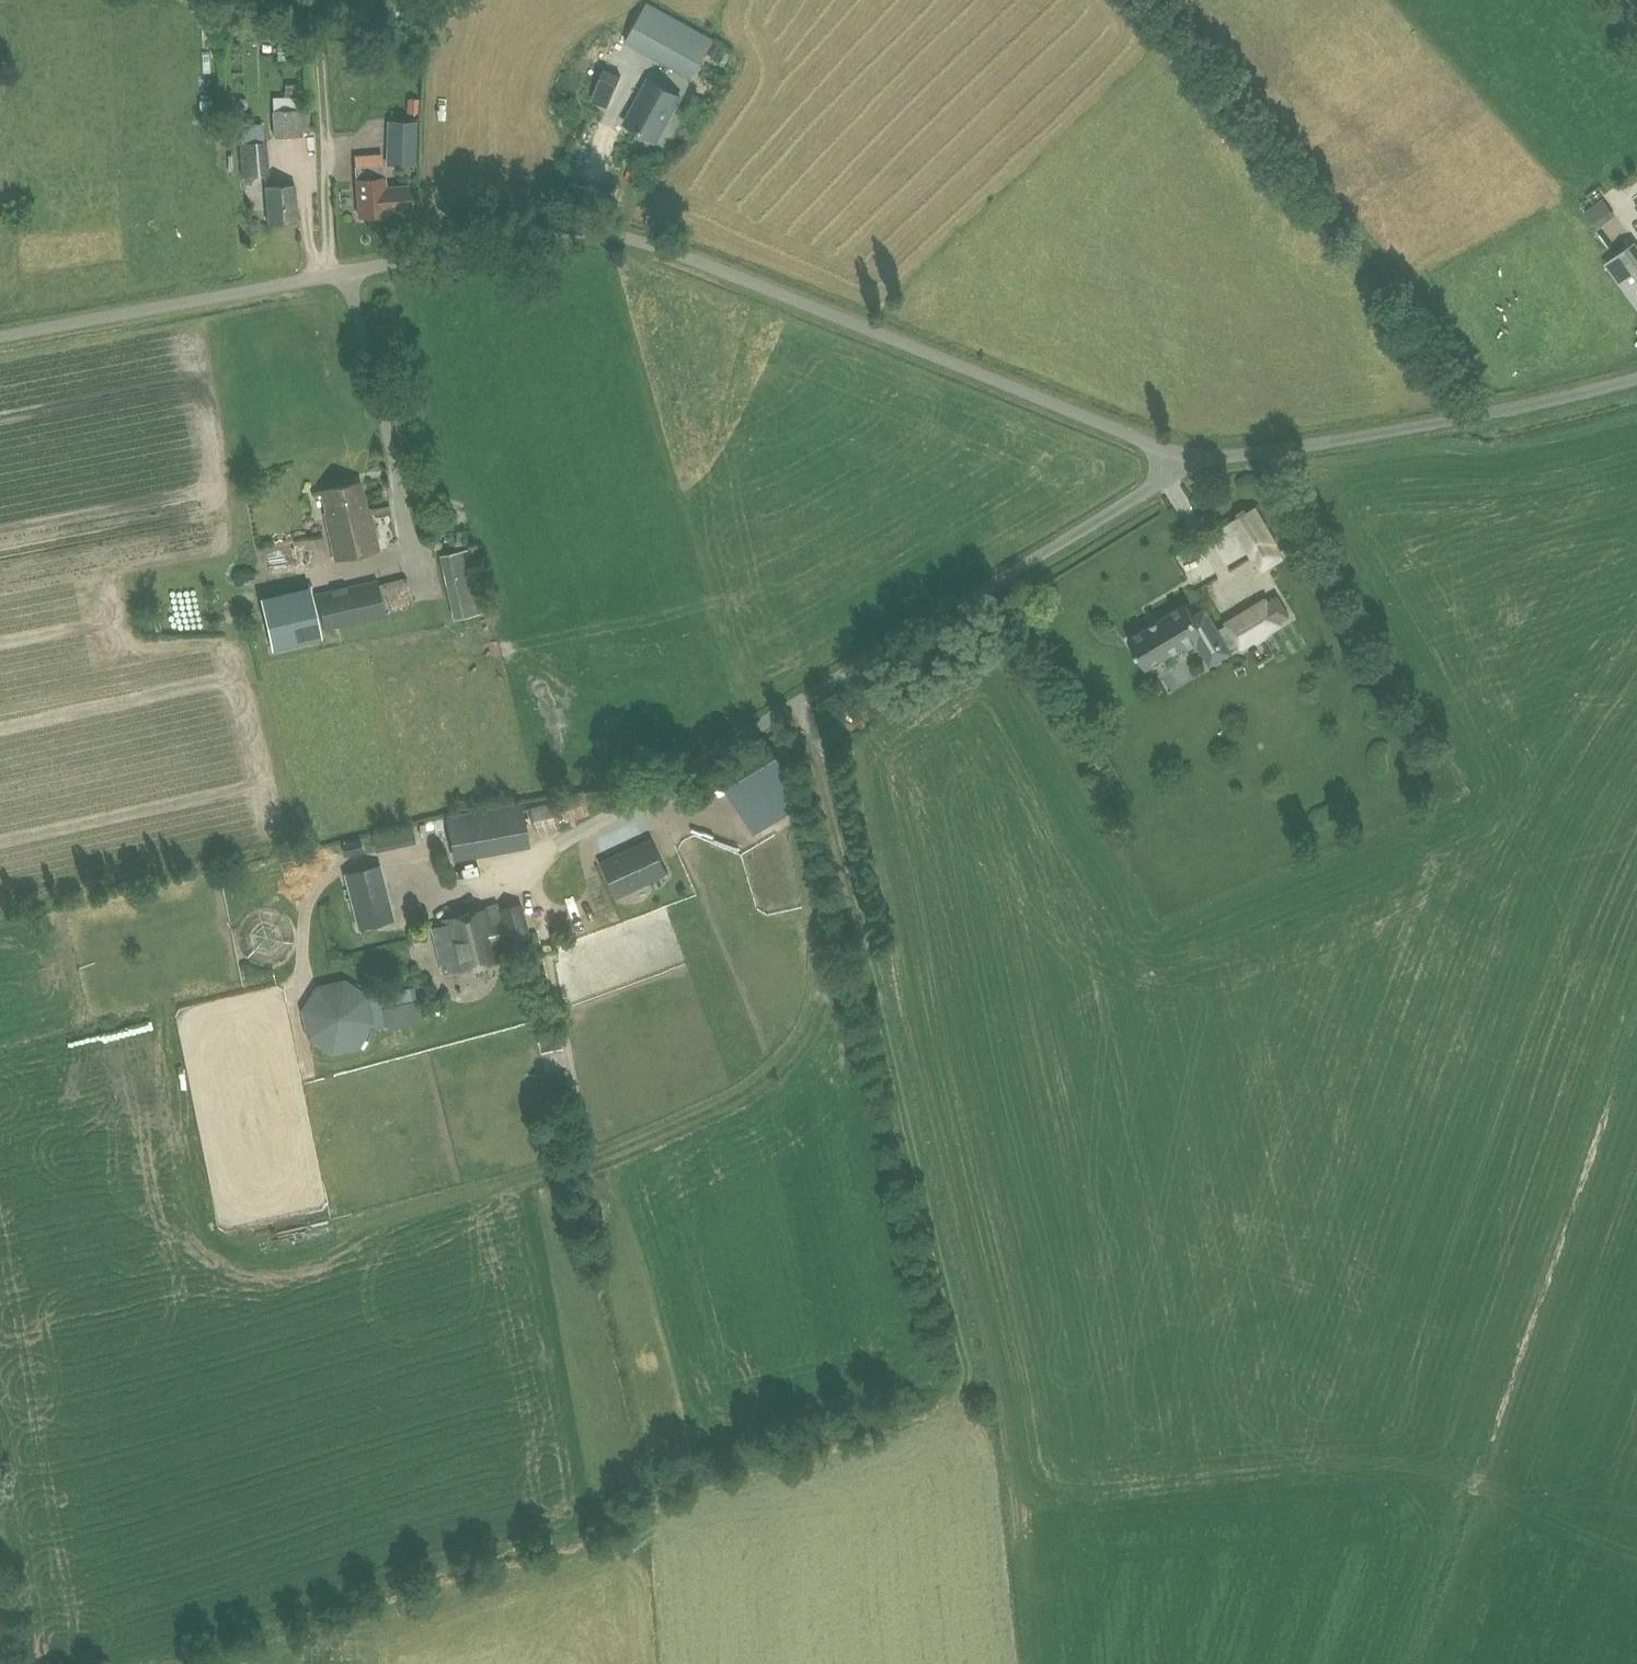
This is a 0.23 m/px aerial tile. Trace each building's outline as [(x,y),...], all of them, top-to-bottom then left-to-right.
[(710,39),(644,2),(622,41),(688,78),(710,39)] [(647,76),(622,122),(657,142),(682,95),(647,76)] [(272,109),(273,137),(300,136),(299,108),(272,109)] [(387,120),(385,163),(416,164),(418,121),(387,120)] [(269,177),(266,140),(238,142),(241,178),(269,177)] [(358,214),(386,212),(384,177),(356,179),(358,214)] [(269,221),(297,219),(295,185),(266,187),(269,221)] [(1582,211),(1595,227),(1612,214),(1600,198),(1582,211)] [(1634,242),(1606,262),(1636,305),(1636,247),(1634,242)] [(361,481),(322,489),(328,517),(325,518),(334,558),(379,548),(371,509),(367,509),(361,481)] [(1279,543),(1256,505),(1227,521),(1251,560),(1252,560),(1259,571),(1260,570),(1262,573),(1284,559),(1283,557),(1285,556),(1278,544),(1279,543)] [(438,553),(452,618),(485,610),(471,546),(438,553)] [(382,582),(388,608),(412,602),(406,576),(382,582)] [(315,593),(324,630),(386,616),(377,577),(315,593)] [(1236,649),(1240,647),(1240,648),(1254,639),(1256,642),(1267,635),(1266,632),(1280,624),(1279,622),(1290,616),(1277,595),(1267,601),(1266,599),(1226,623),(1226,624),(1218,629),(1205,608),(1193,616),(1185,603),(1166,615),(1166,616),(1127,639),(1145,669),(1184,646),(1186,649),(1211,634),(1223,655),(1222,656),(1223,657),(1236,649)] [(269,609),(276,637),(316,628),(309,599),(269,609)] [(764,787),(794,770),(775,736),(745,755),(764,787)] [(564,821),(588,812),(579,789),(556,798),(564,821)] [(535,832),(558,825),(550,799),(527,806),(535,832)] [(471,851),(526,841),(519,804),(464,814),(471,851)] [(411,824),(373,833),(376,849),(415,840),(411,824)] [(615,897),(668,873),(650,836),(598,860),(615,897)] [(378,865),(344,874),(358,927),(392,919),(378,865)] [(502,923),(489,926),(493,941),(505,938),(506,941),(527,935),(519,904),(498,909),(502,923)] [(443,919),(456,969),(498,958),(493,941),(489,926),(485,908),(443,919)] [(314,986),(299,1010),(305,1037),(329,1053),(357,1046),(372,1023),(366,995),(342,980),(314,986)]
